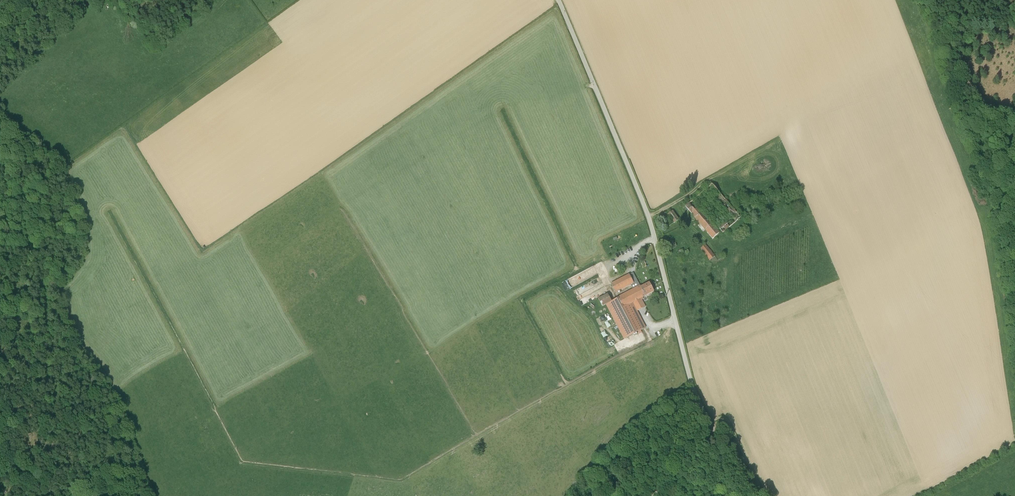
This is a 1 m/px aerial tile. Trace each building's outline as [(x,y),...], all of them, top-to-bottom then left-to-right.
[(722,196),(717,201),(731,217),(718,228),(723,234),(741,218),(722,196)] [(689,204),(683,209),(687,213),(689,212),(700,226),(699,227),(703,232),(705,231),(712,240),(720,233),(712,225),(713,225),(701,211),(693,209),(689,204)] [(673,212),(663,218),(669,227),(679,221),(673,212)] [(706,244),(700,249),(710,261),(715,256),(706,244)] [(633,290),(640,286),(633,273),(629,275),(611,285),(616,294),(618,293),(619,292),(631,286),(633,290)] [(633,304),(637,312),(646,308),(642,301),(644,300),(643,298),(654,292),(649,284),(641,288),(640,286),(633,290),(618,298),(618,299),(624,308),(633,304)] [(606,305),(612,302),(608,295),(598,300),(602,308),(606,305)] [(612,302),(606,305),(624,340),(637,333),(638,332),(641,331),(646,328),(637,312),(633,304),(624,308),(618,299),(612,302)]
